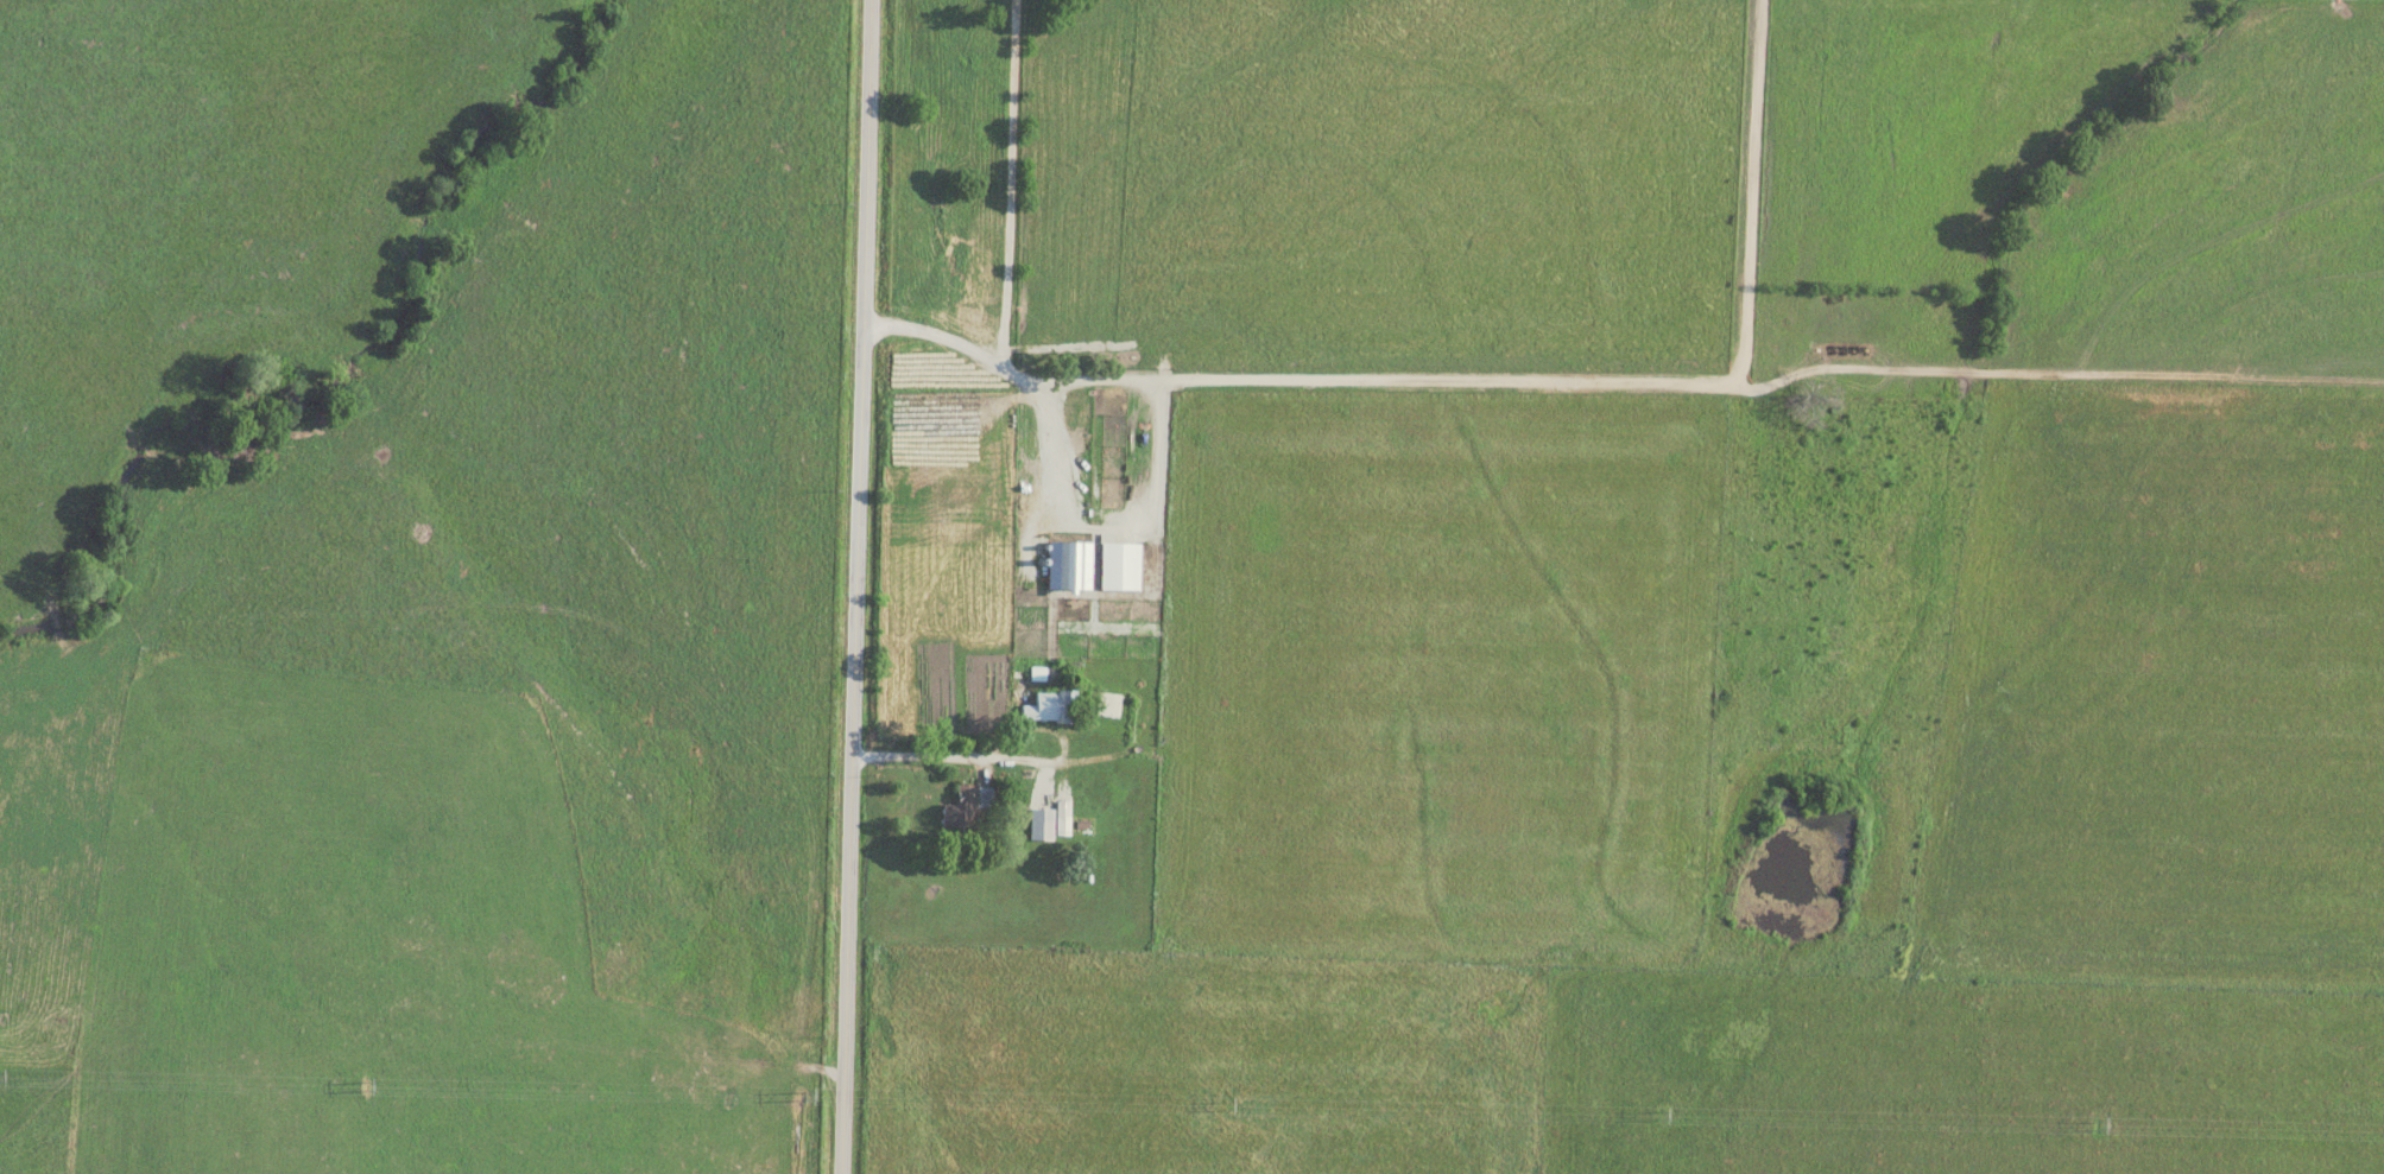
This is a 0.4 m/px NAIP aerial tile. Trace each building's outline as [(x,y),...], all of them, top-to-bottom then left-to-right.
[(1048,589),(1091,589),(1091,541),(1048,541),(1048,589)] [(1034,691),(1034,705),(1020,705),(1020,722),(1076,721),(1075,690),(1034,691)] [(974,827),(974,801),(943,801),(943,827),(974,827)] [(1030,840),(1054,840),(1054,809),(1030,809),(1030,840)]
